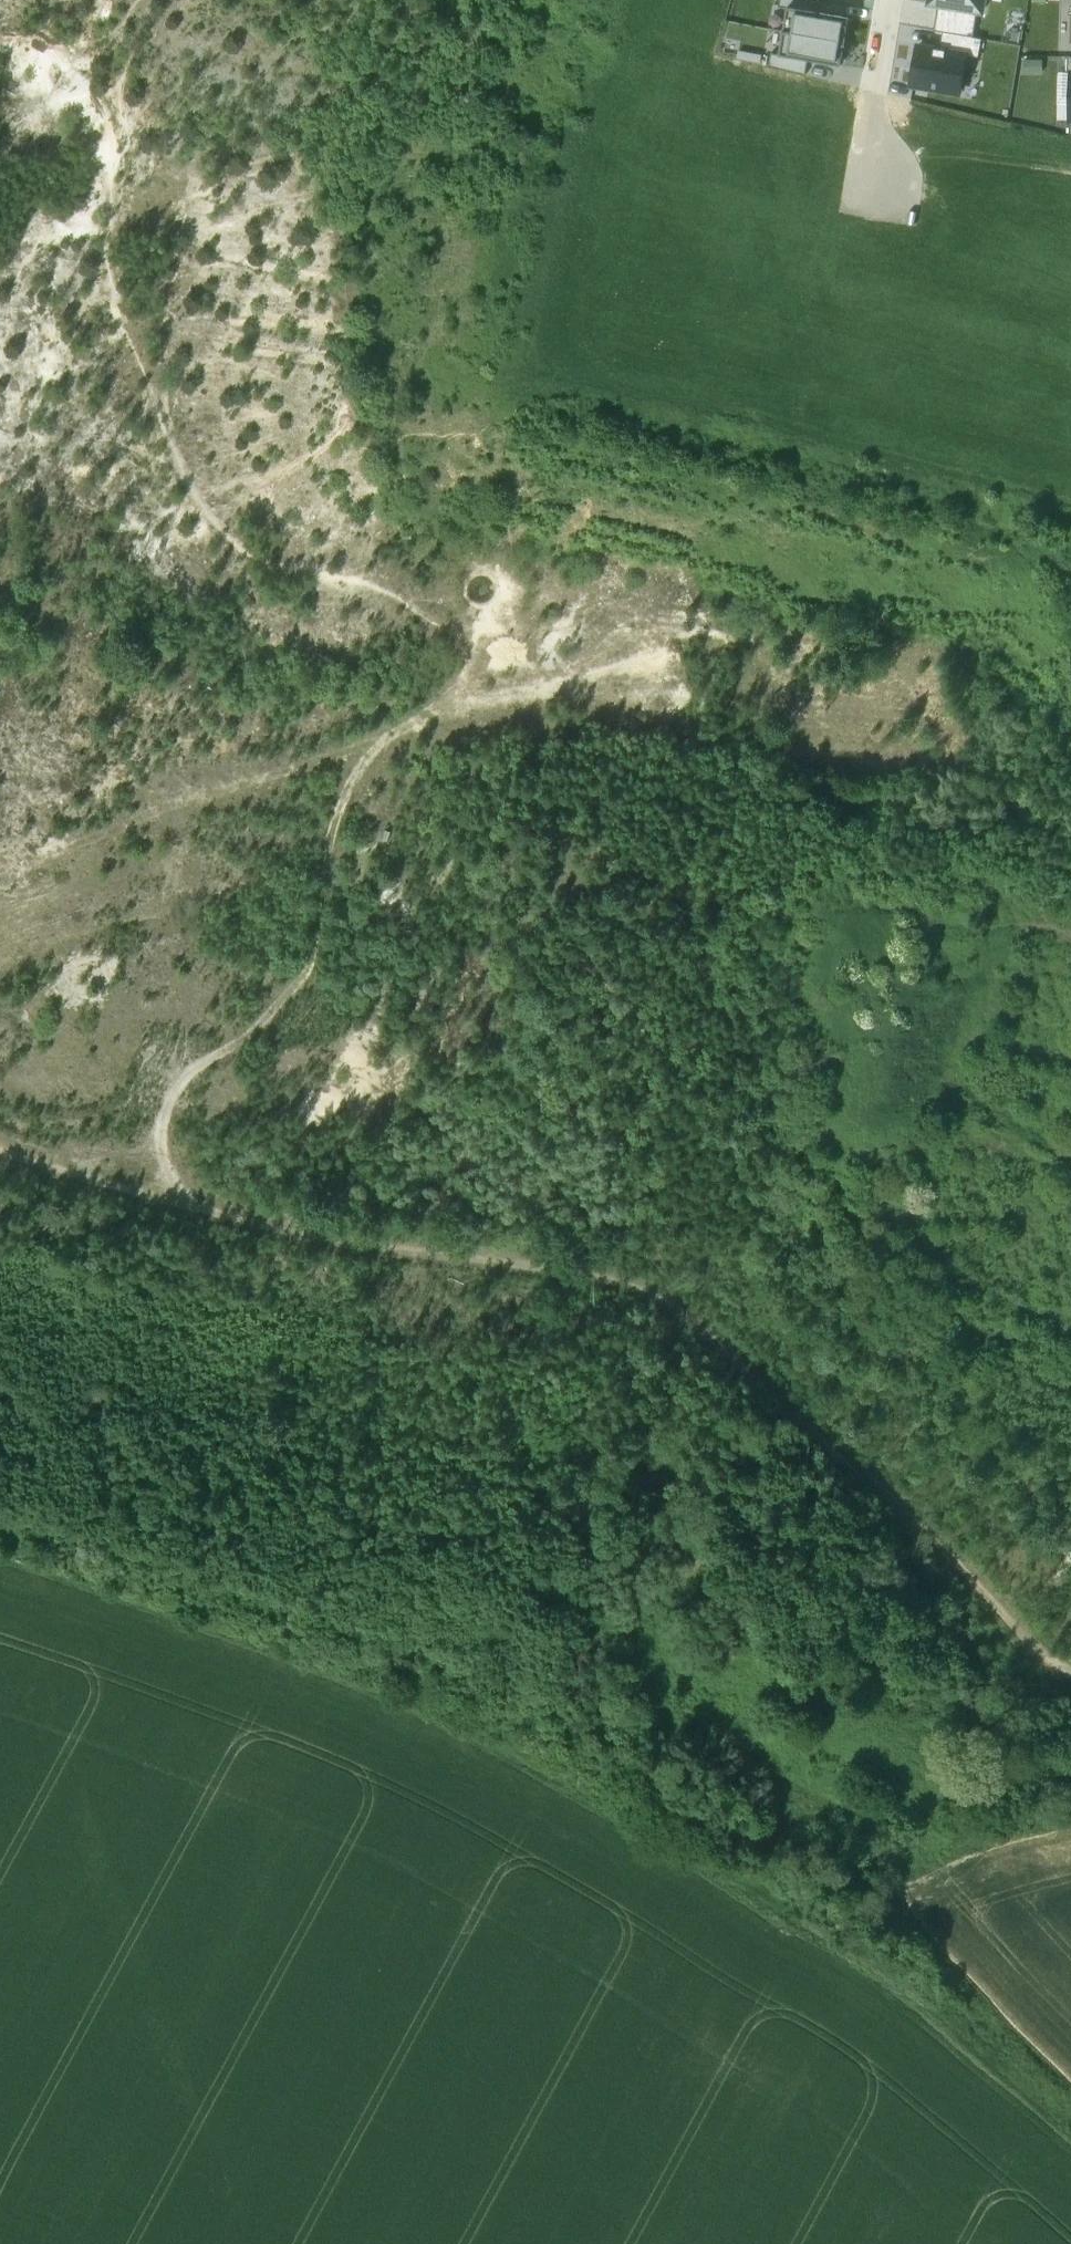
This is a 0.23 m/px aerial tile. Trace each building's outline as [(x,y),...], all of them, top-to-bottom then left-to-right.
[(786,7),(813,11),(815,0),(778,0),(777,5),(786,7)] [(930,4),(938,5),(977,11),(982,12),(984,0),(930,0),(930,4)] [(973,36),(977,11),(938,5),(934,31),(942,32),(973,36)] [(786,7),(781,31),(844,41),(848,17),(813,11),(786,7)] [(840,65),(844,41),(781,31),(777,54),(806,59),(840,65)] [(981,38),(942,32),(939,50),(965,54),(978,57),(981,38)] [(965,54),(939,50),(918,47),(911,84),(958,92),(965,54)] [(804,74),(806,59),(777,54),(769,53),(767,68),(804,74)]
